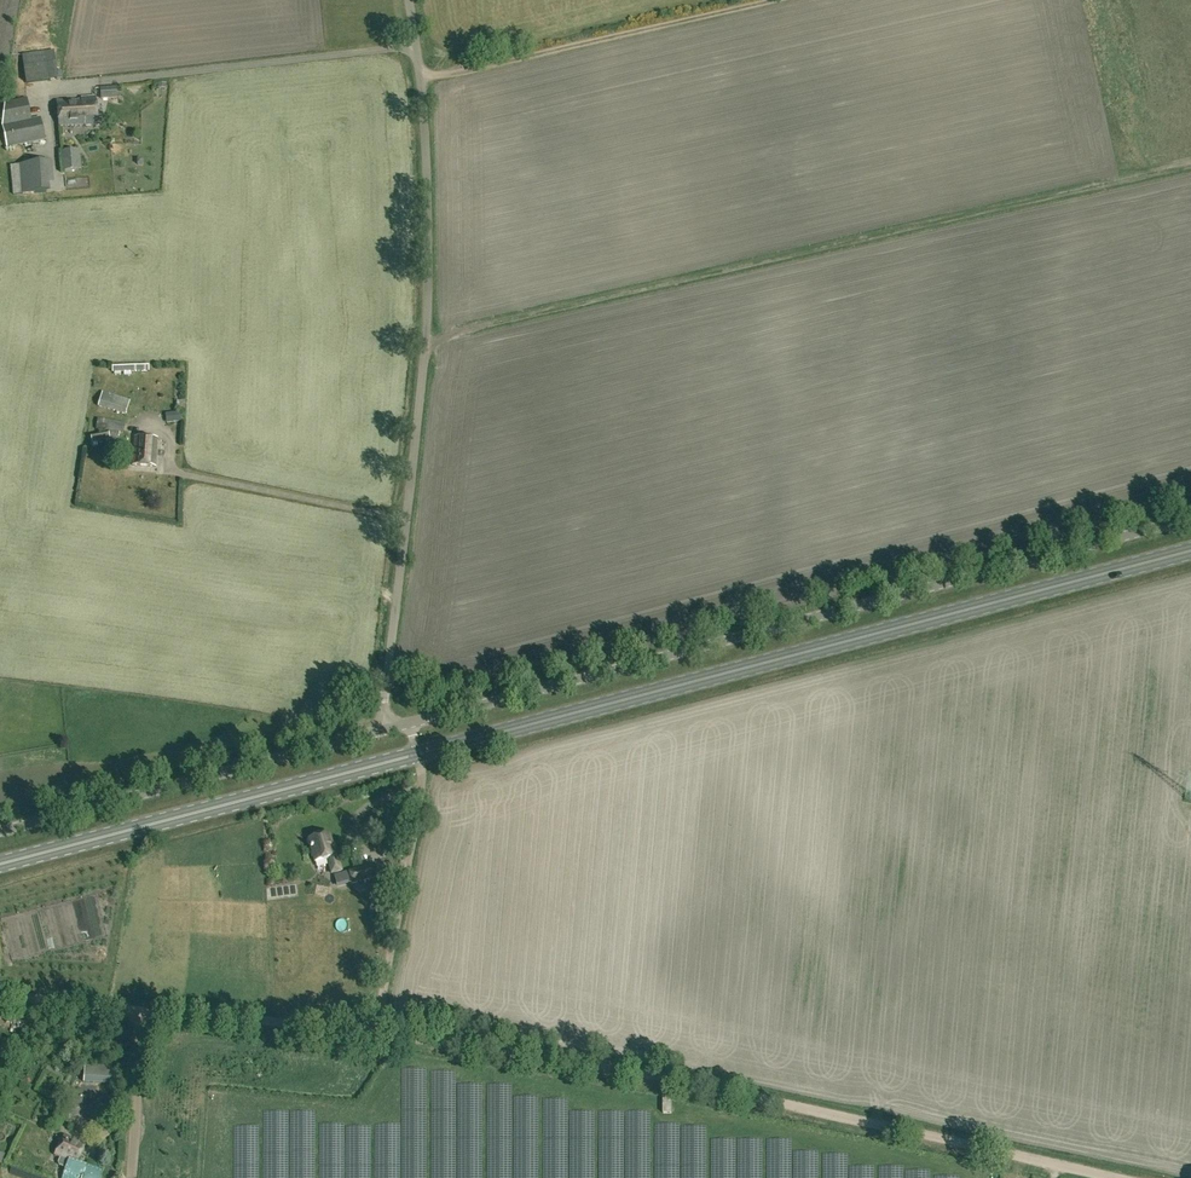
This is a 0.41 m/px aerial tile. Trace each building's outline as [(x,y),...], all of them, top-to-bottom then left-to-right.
[(22,54),(26,82),(56,78),(52,50),(22,54)] [(116,86),(100,87),(101,97),(117,96),(116,86)] [(56,101),(58,126),(85,124),(85,125),(98,124),(96,96),(81,97),(81,99),(56,101)] [(6,146),(44,139),(39,118),(31,119),(27,98),(5,102),(2,126),(6,146)] [(64,170),(76,170),(78,169),(77,151),(62,152),(64,170)] [(46,191),(44,162),(20,164),(22,193),(46,191)] [(130,400),(102,391),(97,407),(126,415),(130,400)] [(171,418),(181,417),(181,409),(170,410),(171,418)] [(123,432),(125,423),(98,418),(96,428),(123,432)] [(155,466),(157,437),(134,436),(132,465),(155,466)] [(331,873),(341,870),(336,852),(334,852),(329,832),(308,838),(314,861),(327,858),(331,873)] [(352,883),(377,876),(374,864),(349,871),(352,883)] [(86,1070),(86,1083),(114,1082),(113,1069),(86,1070)] [(671,1113),(671,1100),(671,1096),(663,1096),(663,1098),(663,1113),(671,1113)] [(52,1127),(58,1129),(61,1118),(50,1116),(50,1120),(53,1121),(52,1127)] [(77,1162),(85,1144),(64,1134),(54,1154),(60,1157),(58,1162),(59,1165),(66,1169),(61,1177),(99,1177),(104,1166),(87,1159),(84,1167),(79,1165),(80,1163),(77,1162)]
